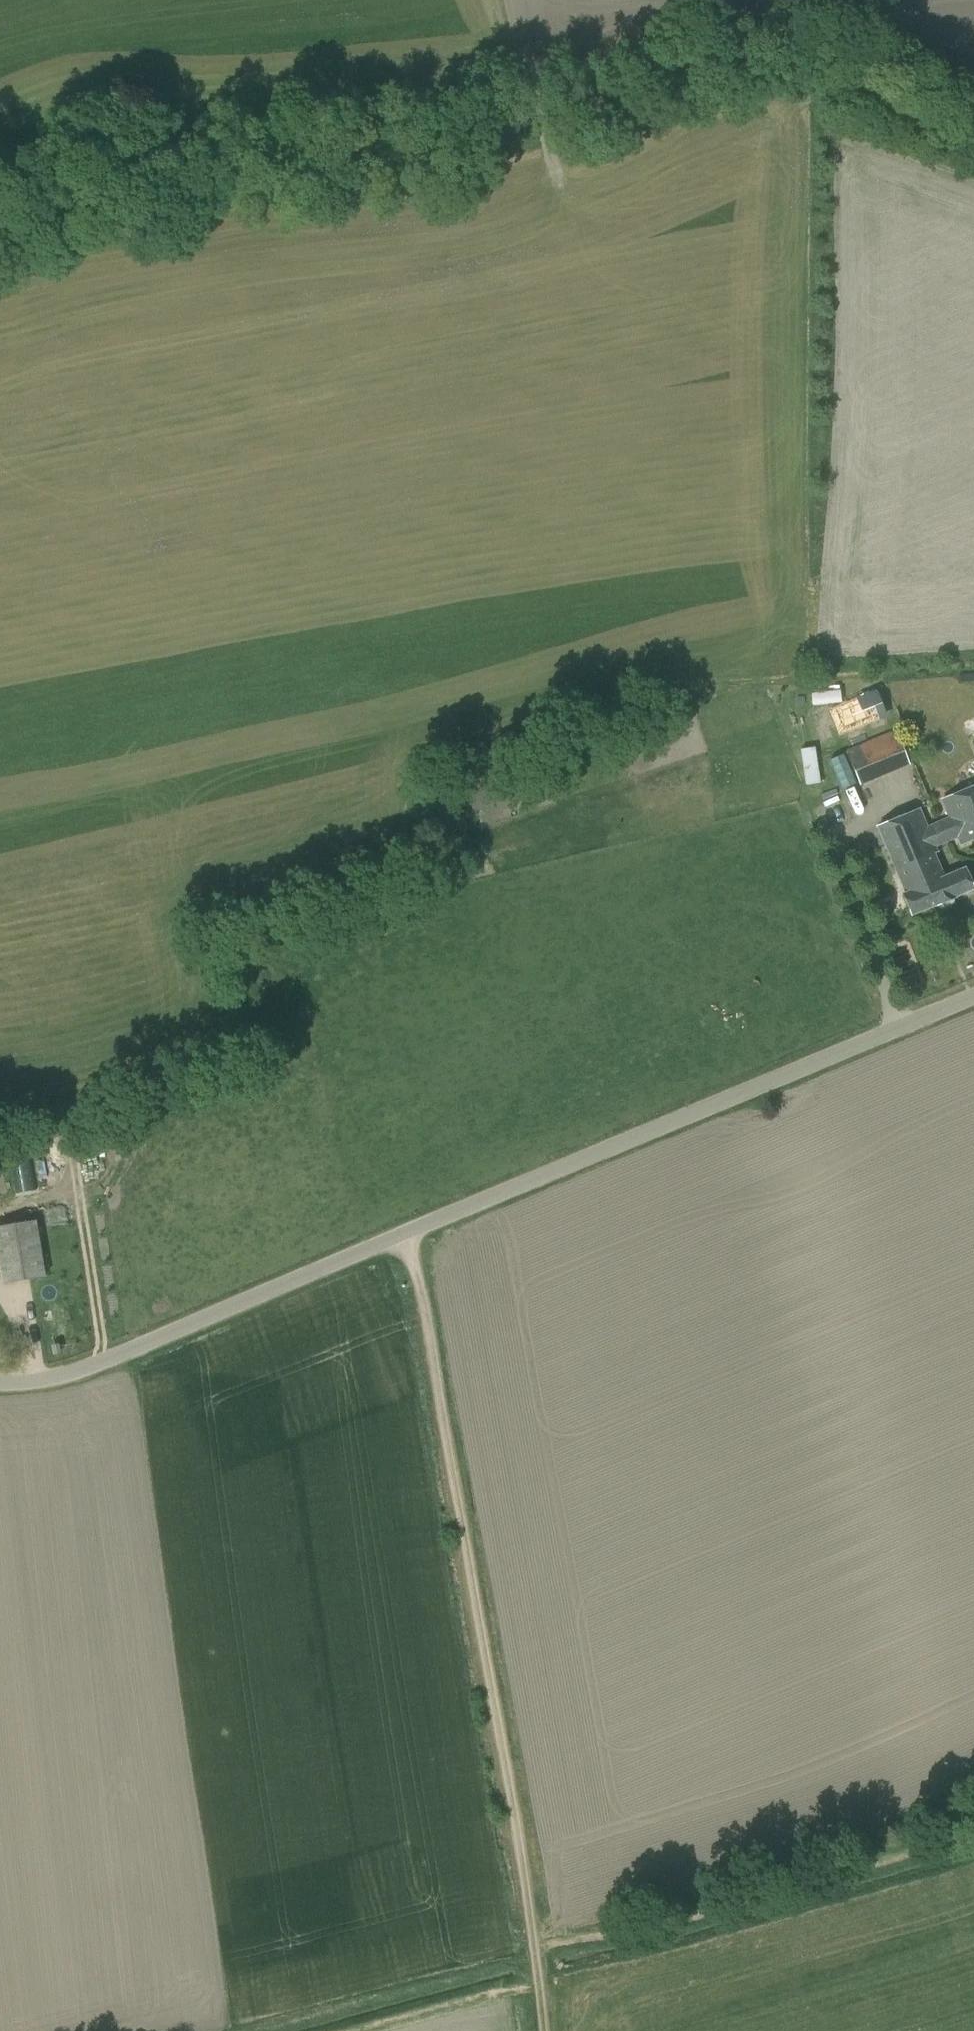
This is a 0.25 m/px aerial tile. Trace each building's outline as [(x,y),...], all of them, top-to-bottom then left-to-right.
[(845,751),(860,785),(909,764),(895,730),(845,751)] [(927,828),(935,847),(936,847),(958,838),(961,845),(973,840),(973,787),(942,800),(949,818),(927,828)] [(927,828),(920,810),(877,828),(905,895),(903,896),(911,916),(936,906),(940,909),(953,904),(954,898),(973,890),(964,869),(944,878),(934,854),(938,852),(936,847),(935,847),(927,828)] [(15,1191),(36,1187),(30,1156),(9,1159),(15,1191)] [(1,1284),(46,1277),(37,1220),(0,1226),(0,1275),(1,1284)]
